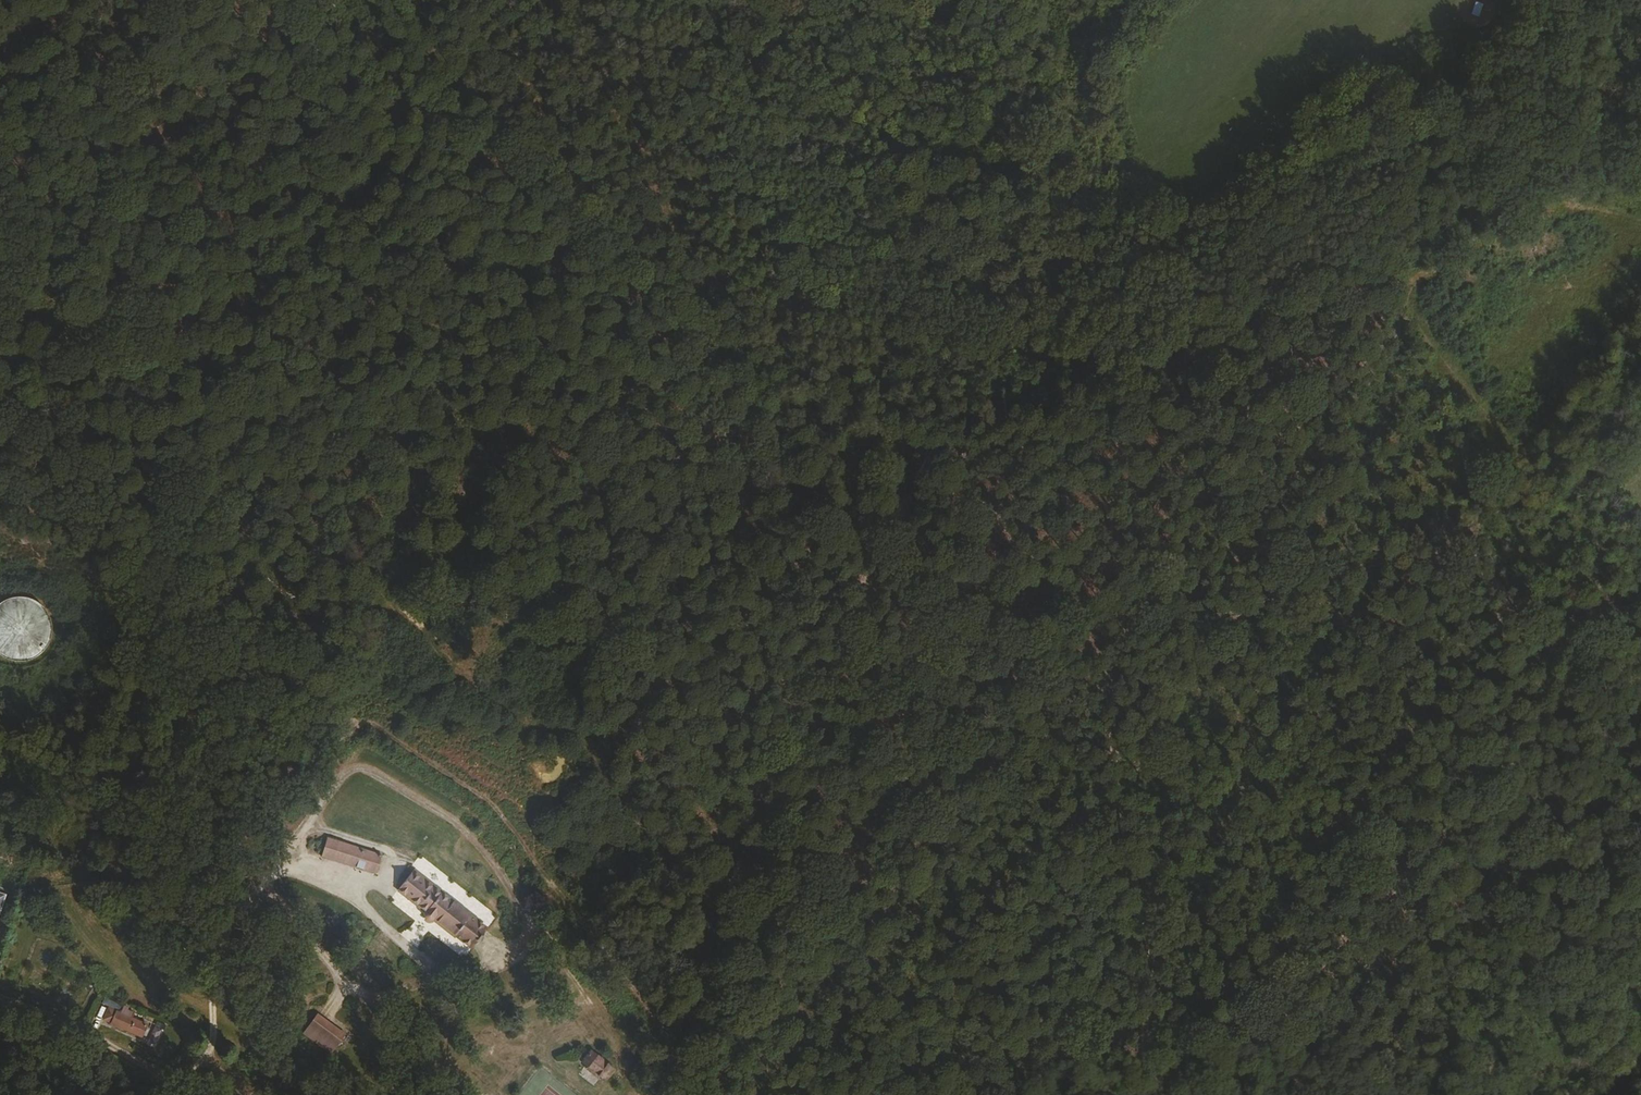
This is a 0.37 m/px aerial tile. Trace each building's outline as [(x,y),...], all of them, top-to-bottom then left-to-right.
[(1479,17),(1484,3),(1476,1),(1471,14),(1479,17)] [(44,606),(35,600),(25,597),(16,597),(8,599),(1,603),(0,604),(0,654),(3,657),(12,661),(23,662),(33,659),(42,654),(49,646),(53,636),(53,625),(50,615),(44,606)] [(382,860),(327,843),(321,860),(375,879),(382,860)] [(486,934),(413,876),(397,895),(425,917),(425,918),(424,921),(425,922),(426,924),(428,925),(430,925),(432,924),(433,923),(471,953),(486,934)] [(153,1028),(116,1014),(110,1028),(147,1042),(153,1028)] [(344,1039),(315,1018),(308,1029),(336,1050),(344,1039)] [(612,1073),(589,1055),(579,1067),(602,1086),(612,1073)]
